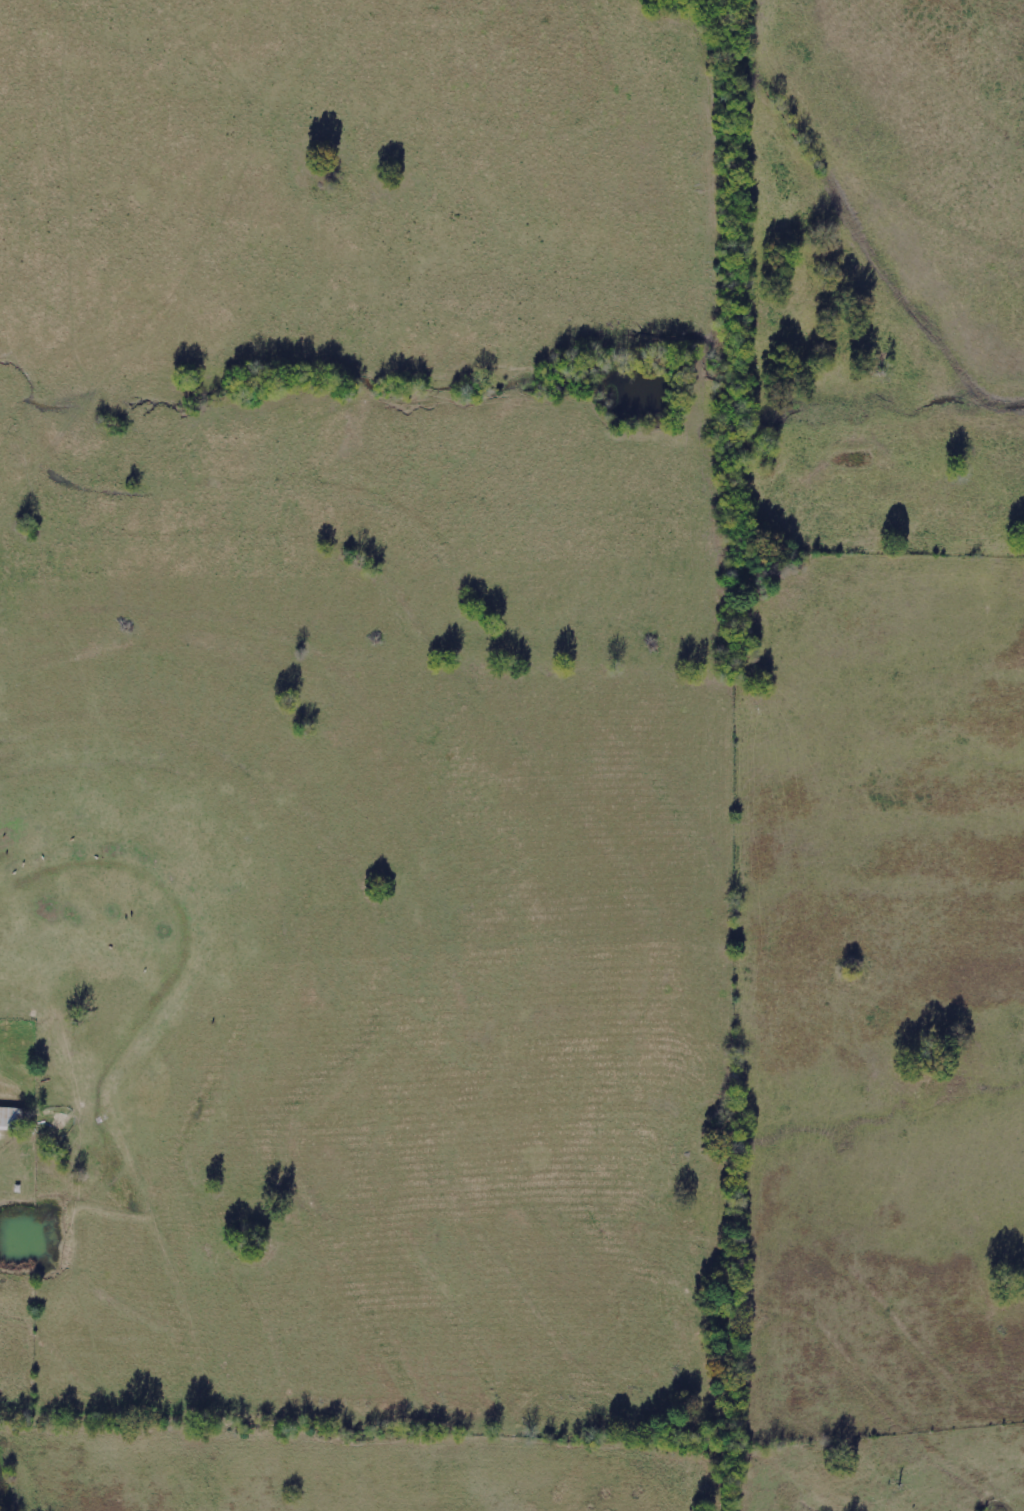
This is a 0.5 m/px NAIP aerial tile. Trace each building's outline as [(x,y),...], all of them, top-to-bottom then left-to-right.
[(0,1108),(0,1129),(23,1130),(24,1108),(0,1108)]
